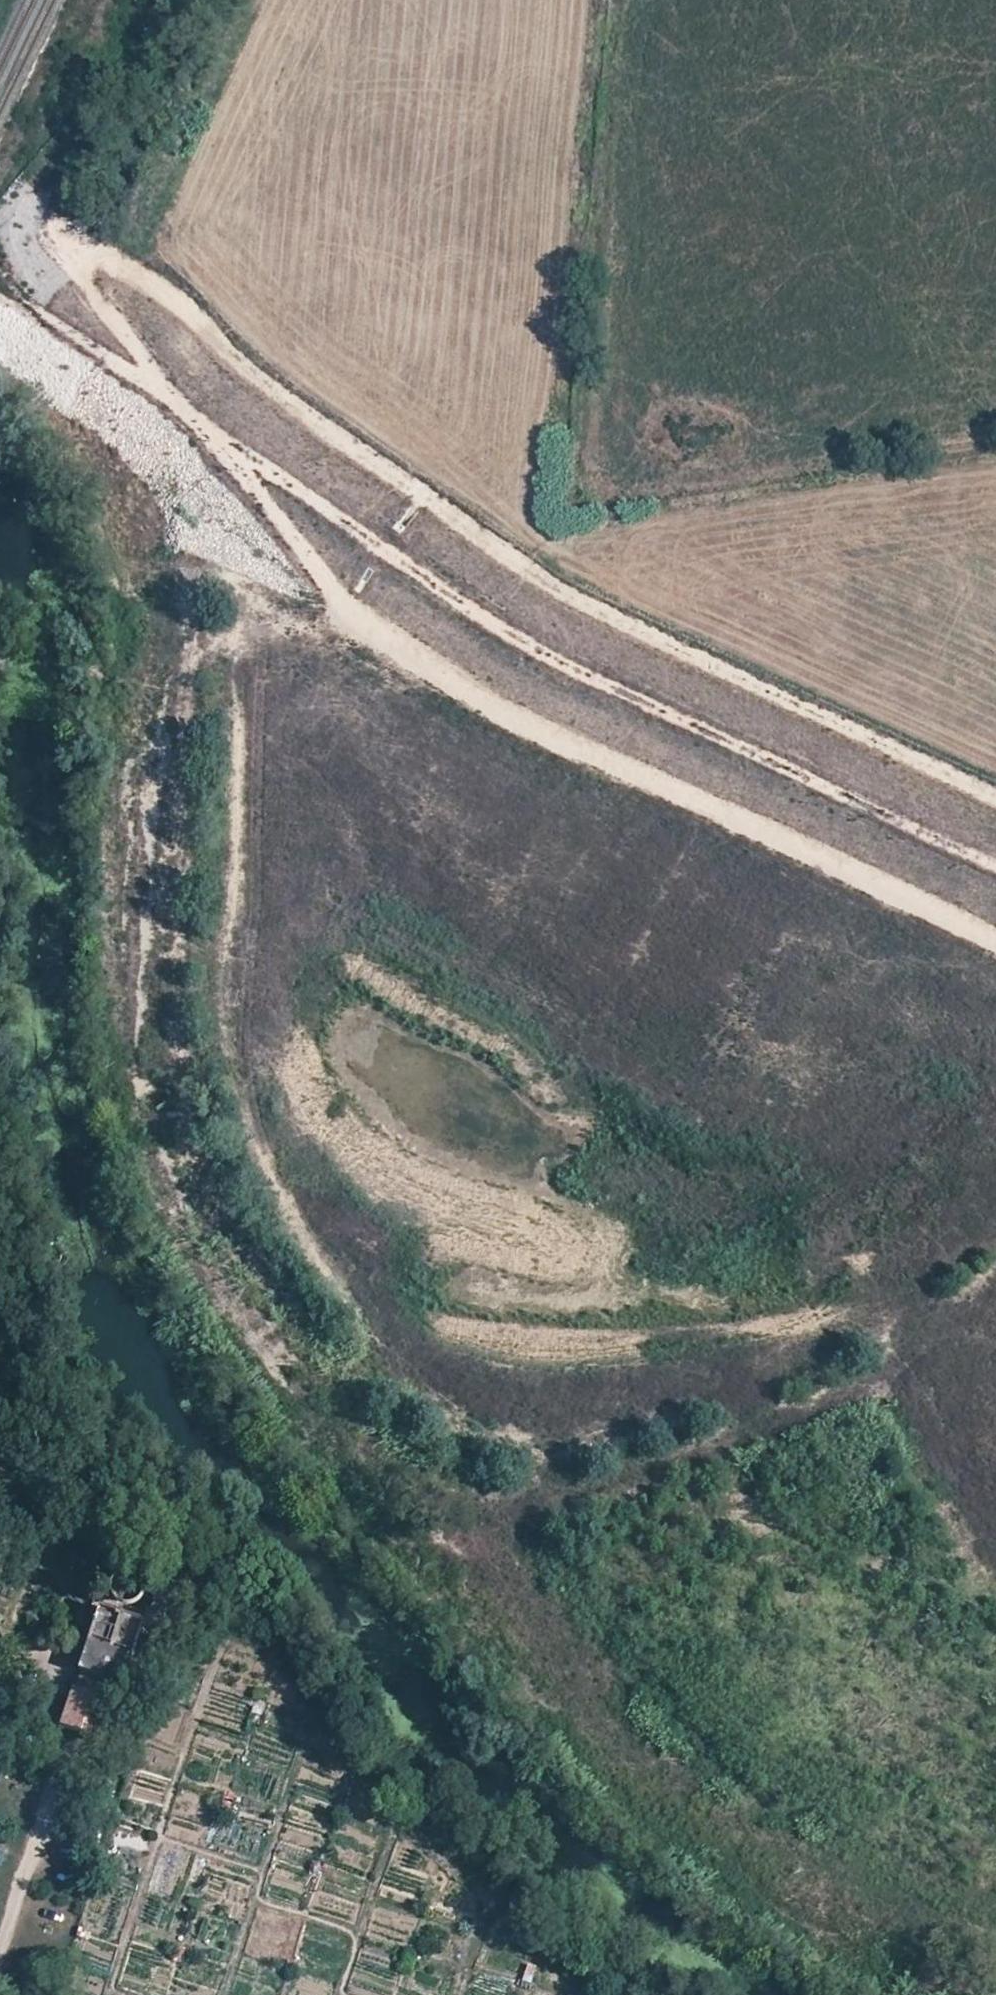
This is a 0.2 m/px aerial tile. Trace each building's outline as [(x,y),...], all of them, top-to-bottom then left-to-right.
[(139,1601),(140,1597),(138,1592),(136,1589),(132,1586),(127,1585),(123,1586),(119,1589),(116,1593),(115,1597),(116,1602),(119,1606),(122,1608),(127,1610),(131,1609),(137,1605),(139,1601)] [(153,1616),(164,1620),(169,1606),(158,1602),(153,1616)] [(81,1675),(123,1690),(143,1627),(101,1612),(81,1675)] [(106,1729),(113,1706),(117,1694),(81,1681),(64,1731),(101,1744),(106,1729)] [(86,1860),(108,1868),(117,1839),(94,1832),(86,1860)]
